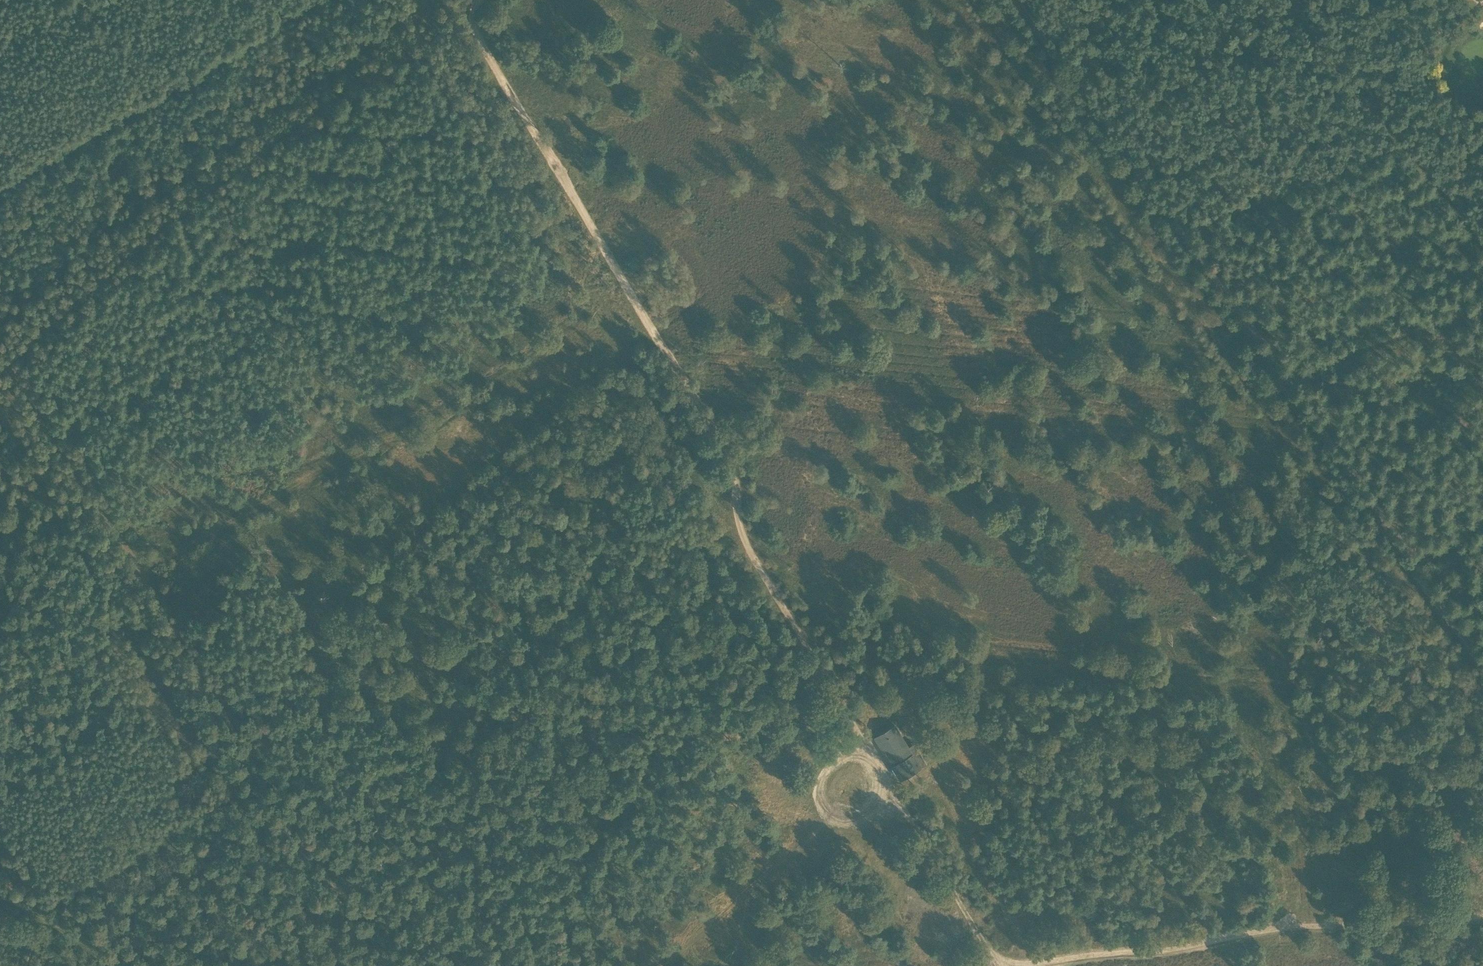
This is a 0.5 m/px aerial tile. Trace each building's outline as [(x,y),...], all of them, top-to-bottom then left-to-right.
[(926,763),(914,743),(908,747),(895,725),(875,737),(900,779),(926,763)]
